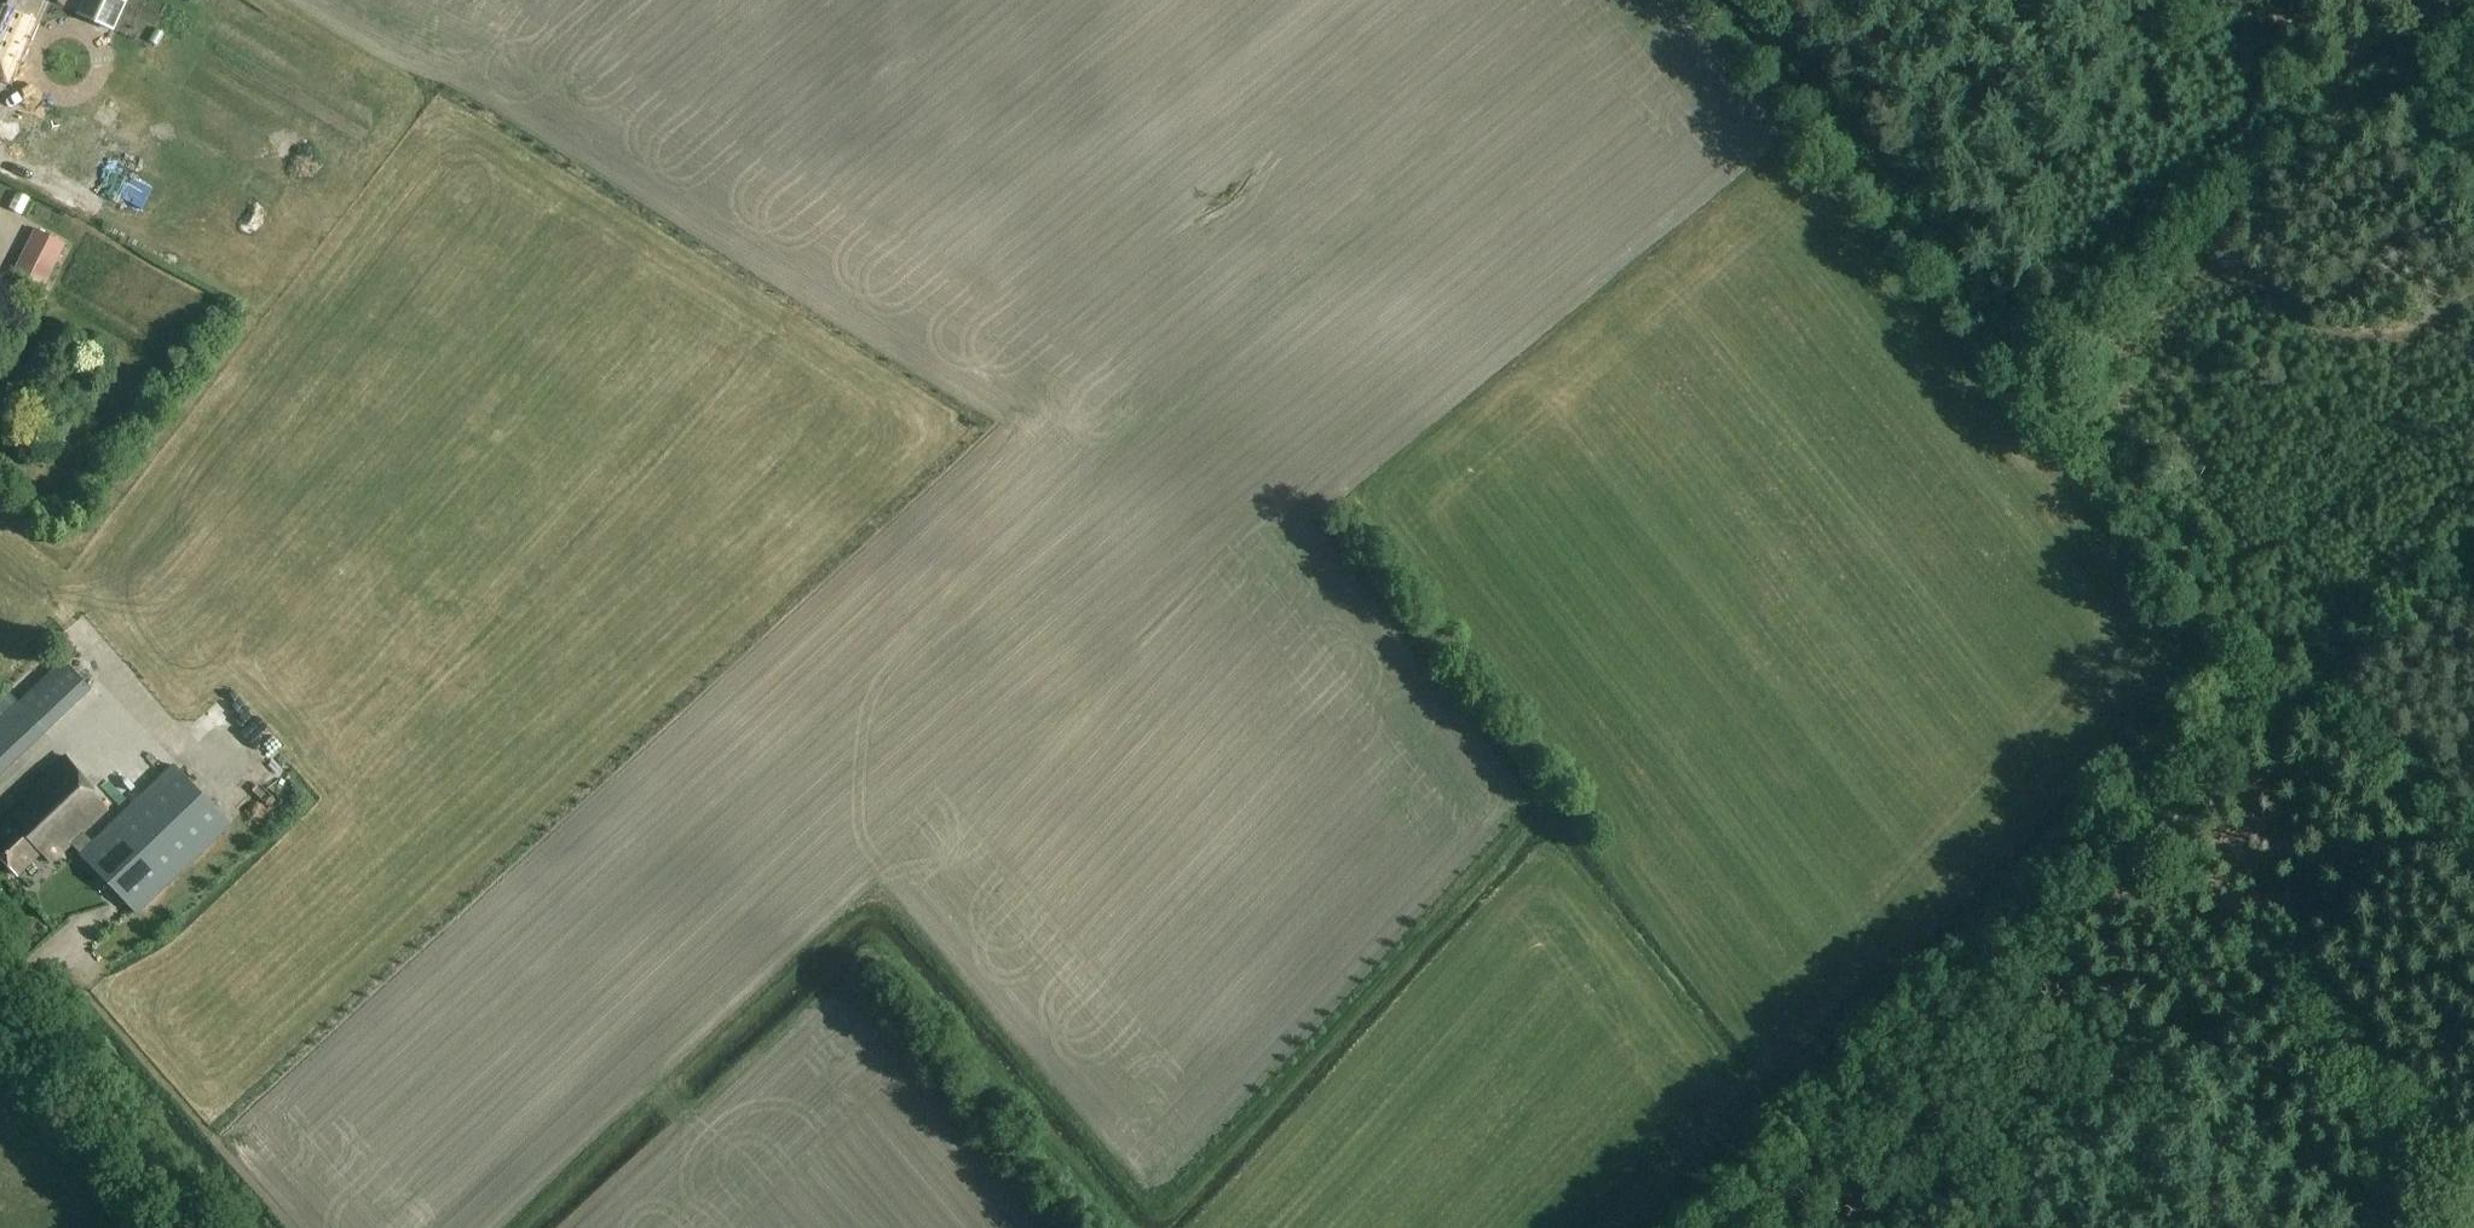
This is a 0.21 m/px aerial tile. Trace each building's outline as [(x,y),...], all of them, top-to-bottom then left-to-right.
[(7,83),(45,0),(0,0),(0,80),(7,83)] [(42,21),(56,27),(67,0),(51,0),(42,21)] [(113,31),(125,4),(116,0),(85,0),(84,2),(102,10),(96,23),(113,31)] [(13,76),(36,88),(58,47),(35,35),(13,76)] [(35,229),(18,263),(49,278),(66,245),(35,229)] [(22,806),(0,827),(0,857),(17,875),(41,853),(49,862),(68,844),(137,916),(230,826),(173,765),(93,842),(82,831),(161,758),(146,741),(106,690),(68,724),(84,743),(67,758),(65,755),(21,796),(26,802),(22,806)] [(45,734),(18,703),(7,691),(0,697),(0,777),(45,734)]
